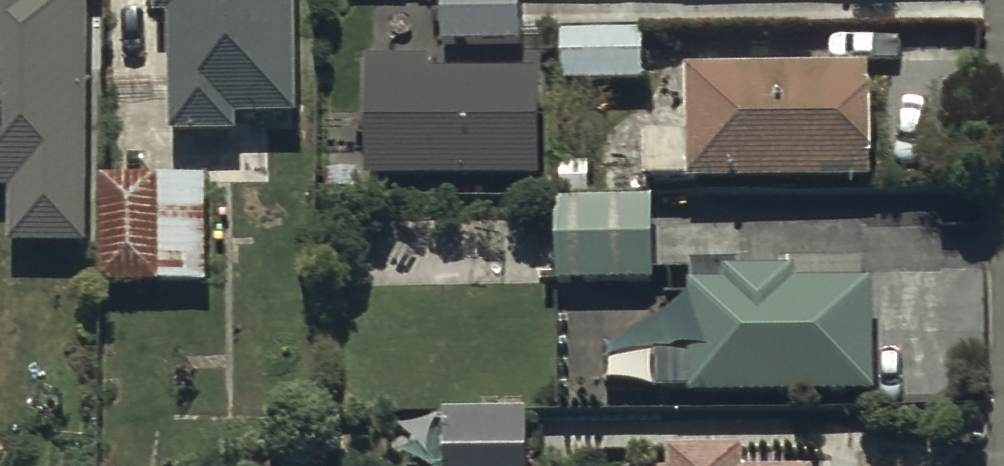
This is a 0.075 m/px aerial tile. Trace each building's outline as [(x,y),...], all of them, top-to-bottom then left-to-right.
[(6,183),(6,237),(85,237),(86,0),(0,0),(0,183),(6,183)] [(294,0),(158,0),(158,24),(175,24),(174,138),(239,138),(239,123),(294,123),(294,0)] [(442,50),(522,51),(522,0),(442,0),(442,50)] [(647,39),(563,37),(561,89),(645,91),(647,39)] [(383,67),(368,67),(367,186),(543,188),(544,81),(430,79),(430,69),(423,68),(423,56),(383,55),(383,67)] [(872,74),(688,79),(689,140),(648,141),(649,188),(691,187),(691,195),(874,191),(872,74)] [(206,176),(105,179),(108,292),(209,290),(206,176)] [(652,204),(557,205),(558,290),(653,289),(652,204)] [(691,304),(608,352),(608,395),(690,395),(690,406),(880,403),(878,289),(800,291),(799,277),(731,278),(731,293),(691,293),(691,304)] [(530,412),(445,412),(445,465),(530,465),(530,412)]
